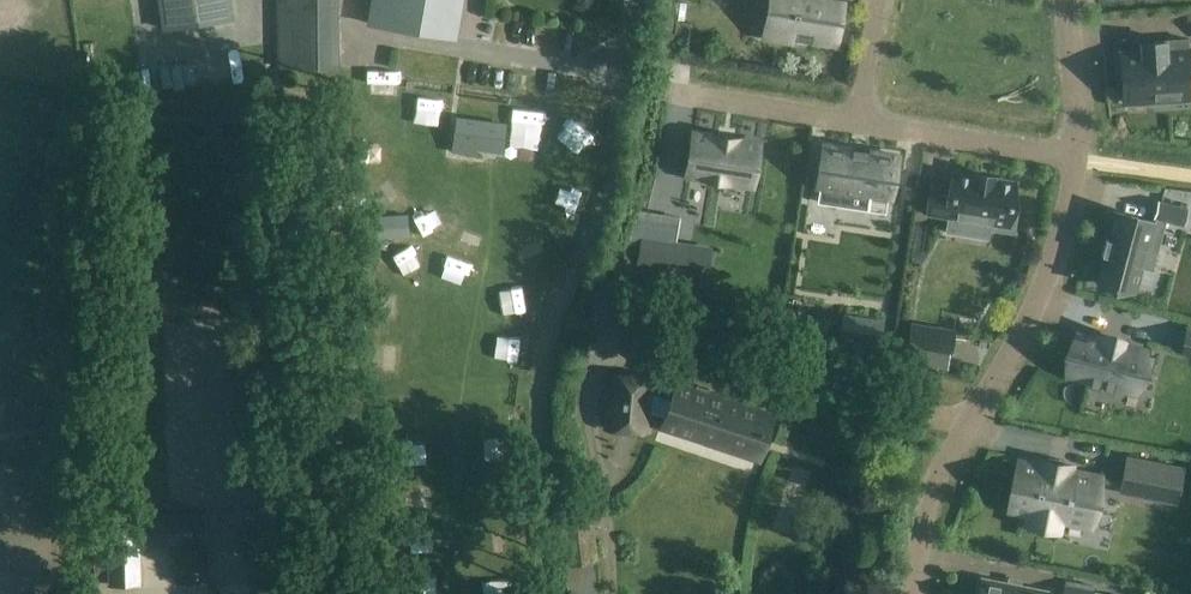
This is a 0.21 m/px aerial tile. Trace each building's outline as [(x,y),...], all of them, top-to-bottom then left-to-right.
[(231,0),(160,0),(164,29),(233,19),(231,0)] [(336,0),(279,0),(280,67),(337,67),(336,0)] [(376,11),(411,16),(412,7),(461,13),(462,0),(377,0),(376,11)] [(843,3),(824,0),(776,0),(772,24),(795,28),(793,39),(835,46),(839,28),(843,3)] [(1190,49),(1188,50),(1188,39),(1165,40),(1142,41),(1142,44),(1145,44),(1146,52),(1121,54),(1123,91),(1123,95),(1124,102),(1146,100),(1169,99),(1169,101),(1190,100),(1190,54),(1190,49)] [(196,61),(150,62),(150,81),(196,80),(196,61)] [(403,90),(404,67),(379,66),(379,89),(403,90)] [(446,118),(448,93),(423,90),(421,115),(446,118)] [(520,104),(520,132),(545,133),(546,105),(520,104)] [(454,144),(502,151),(505,125),(458,118),(454,144)] [(589,118),(566,126),(573,145),(596,136),(589,118)] [(719,136),(694,132),(686,175),(707,178),(708,174),(728,177),(727,181),(753,186),(760,143),(734,139),(734,140),(719,138),(719,136)] [(823,144),(816,187),(821,187),(819,202),(841,205),(843,191),(892,198),(899,156),(823,144)] [(976,174),(975,176),(954,173),(952,187),(933,184),(928,213),(991,223),(990,229),(1014,233),(1018,209),(1012,208),(1016,183),(995,179),(995,177),(994,177),(993,179),(977,177),(977,174),(976,174)] [(375,186),(350,186),(350,199),(375,199),(375,186)] [(1107,238),(1106,238),(1102,254),(1103,254),(1096,281),(1114,286),(1118,287),(1136,292),(1143,267),(1152,270),(1158,249),(1148,246),(1152,232),(1162,235),(1166,221),(1183,225),(1188,208),(1159,201),(1155,218),(1156,218),(1155,222),(1115,212),(1107,238)] [(429,229),(449,217),(441,203),(421,215),(429,229)] [(380,238),(409,235),(409,214),(379,216),(380,238)] [(529,263),(550,259),(545,235),(524,240),(529,263)] [(399,249),(412,272),(431,261),(418,238),(399,249)] [(709,264),(711,252),(692,249),(686,248),(684,259),(709,264)] [(513,304),(526,307),(531,287),(518,284),(513,304)] [(879,345),(883,322),(845,315),(841,339),(879,345)] [(937,352),(940,328),(912,324),(908,347),(937,352)] [(498,352),(522,357),(526,334),(503,329),(498,352)] [(1181,352),(1190,355),(1190,330),(1187,329),(1181,352)] [(1153,371),(1156,356),(1145,353),(1146,350),(1123,344),(1124,340),(1104,335),(1103,339),(1093,337),(1093,336),(1088,335),(1088,336),(1077,333),(1075,343),(1073,343),(1068,364),(1069,364),(1067,375),(1091,381),(1090,385),(1113,391),(1135,396),(1137,385),(1141,368),(1153,371)] [(762,468),(779,417),(676,383),(671,399),(652,395),(653,378),(641,377),(641,381),(623,379),(624,376),(611,375),(607,428),(619,429),(620,425),(637,427),(637,430),(649,431),(651,410),(666,412),(658,435),(762,468)] [(408,435),(412,460),(437,457),(433,431),(408,435)] [(1179,490),(1183,469),(1127,457),(1122,484),(1152,490),(1153,485),(1179,490)] [(1058,526),(1061,514),(1085,519),(1088,505),(1095,506),(1100,478),(1069,472),(1070,467),(1042,462),(1041,466),(1020,462),(1010,509),(1031,513),(1030,520),(1058,526)] [(147,507),(163,505),(161,488),(145,490),(147,507)] [(114,521),(114,550),(114,588),(142,588),(142,550),(181,550),(181,559),(210,559),(210,550),(210,521),(114,521)] [(442,522),(418,523),(418,550),(443,549),(442,522)] [(982,578),(979,593),(1049,593),(1049,592),(982,578)] [(1094,591),(1065,585),(1064,593),(1093,593),(1094,591)]
